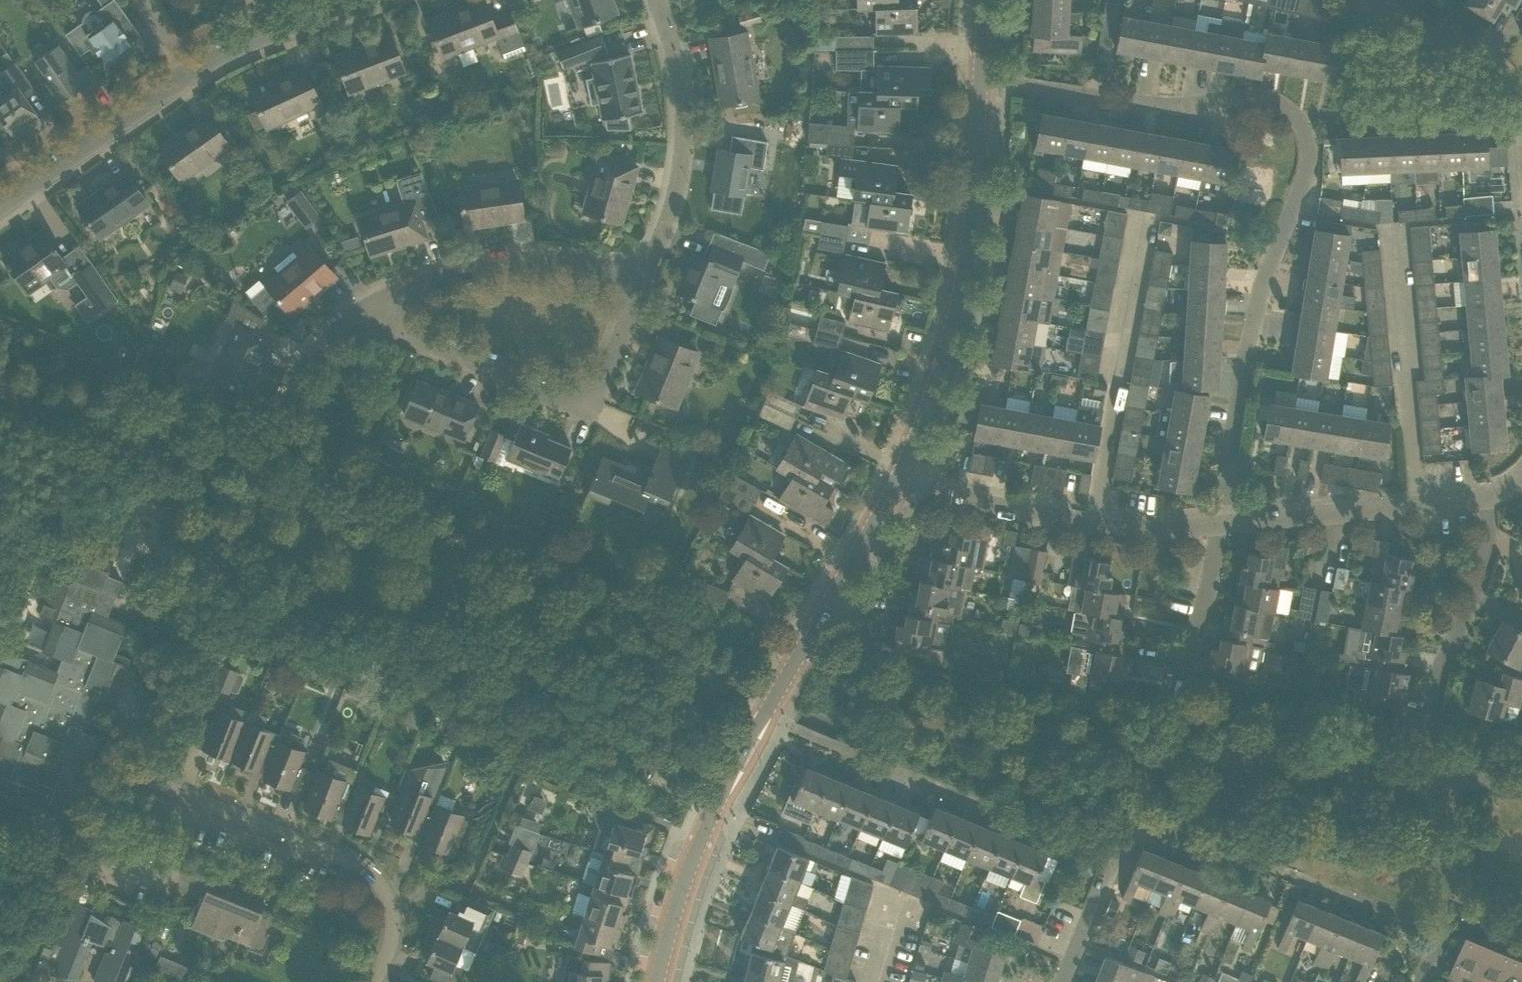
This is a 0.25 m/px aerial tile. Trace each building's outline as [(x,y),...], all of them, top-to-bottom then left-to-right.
[(100,54),(108,65),(129,50),(130,44),(130,43),(141,35),(116,0),(98,0),(103,7),(98,10),(94,10),(91,10),(89,11),(87,12),(85,14),(83,16),(82,19),(82,23),(66,34),(81,55),(90,48),(96,57),(100,54)] [(429,20),(434,35),(440,49),(444,59),(498,38),(502,49),(505,57),(525,50),(522,42),(510,10),(491,18),(484,0),(482,0),(429,20)] [(580,26),(616,12),(611,0),(570,0),(580,26)] [(751,5),(755,30),(783,26),(778,0),(765,0),(751,5)] [(876,7),(877,33),(915,32),(914,0),(886,0),(886,6),(876,7)] [(1068,0),(1035,0),(1035,9),(1067,10),(1068,0)] [(1272,7),(1296,12),(1298,0),(1274,0),(1272,7)] [(1334,2),(1323,0),(1319,18),(1330,20),(1334,2)] [(1466,4),(1492,19),(1502,1),(1515,9),(1521,0),(1468,0),(1466,4)] [(1106,1),(1103,13),(1117,15),(1119,3),(1106,1)] [(1076,11),(1035,9),(1033,34),(1050,35),(1049,51),(1081,53),(1082,34),(1066,33),(1067,22),(1080,22),(1080,12),(1076,12),(1076,11)] [(1111,49),(1117,15),(1103,13),(1097,46),(1111,49)] [(1141,55),(1148,20),(1123,15),(1117,50),(1141,55)] [(1165,59),(1171,24),(1148,20),(1141,55),(1165,59)] [(1195,29),(1188,63),(1212,68),(1218,33),(1220,24),(1208,22),(1206,31),(1195,29)] [(1165,59),(1188,63),(1195,29),(1172,24),(1171,24),(1165,59)] [(1259,77),(1267,32),(1267,35),(1244,30),(1243,38),(1242,38),(1235,72),(1259,77)] [(746,32),(730,35),(710,38),(721,105),(735,102),(736,107),(747,105),(746,100),(758,98),(746,32)] [(1291,37),(1267,32),(1259,77),(1261,66),(1284,71),(1291,37)] [(1218,33),(1212,68),(1235,72),(1242,38),(1218,33)] [(608,51),(601,34),(556,51),(563,68),(608,51)] [(335,55),(342,74),(349,92),(404,71),(390,35),(335,55)] [(836,49),(874,49),(873,35),(836,36),(836,49)] [(1315,41),(1291,37),(1284,71),(1308,75),(1315,41)] [(1339,45),(1315,41),(1308,75),(1332,80),(1339,45)] [(47,82),(49,85),(61,102),(81,87),(78,82),(81,80),(90,92),(101,84),(90,68),(87,64),(77,71),(58,44),(35,60),(49,80),(47,82)] [(874,49),(836,49),(836,69),(874,69),(874,63),(874,49)] [(6,126),(13,137),(24,129),(28,135),(44,124),(25,97),(34,90),(14,62),(7,52),(1,56),(8,66),(0,72),(0,78),(10,92),(0,99),(0,109),(3,113),(0,115),(0,130),(6,126)] [(595,76),(586,78),(591,105),(600,103),(603,119),(605,119),(607,128),(629,129),(626,114),(642,111),(629,54),(610,58),(591,62),(595,76)] [(878,92),(888,92),(888,104),(898,104),(915,105),(916,87),(928,87),(928,67),(917,67),(897,66),(879,66),(878,92)] [(321,103),(313,86),(304,68),(251,93),(258,108),(248,113),(256,130),(266,125),(267,128),(321,103)] [(860,91),(859,129),(877,130),(897,130),(898,104),(888,104),(888,92),(878,92),(860,91)] [(317,117),(327,139),(339,133),(329,112),(317,117)] [(1060,152),(1066,117),(1042,113),(1036,147),(1060,152)] [(251,178),(207,116),(160,147),(172,164),(161,172),(182,202),(220,175),(232,191),(251,178)] [(1090,121),(1066,117),(1060,152),(1084,156),(1090,121)] [(1113,126),(1090,121),(1084,156),(1107,160),(1113,126)] [(808,122),(807,140),(822,142),(827,143),(832,143),(853,145),(855,131),(855,129),(855,125),(846,125),(808,122)] [(1137,130),(1113,126),(1107,160),(1131,165),(1137,130)] [(1161,134),(1137,130),(1131,165),(1154,169),(1161,134)] [(1460,132),(1462,167),(1487,166),(1485,131),(1460,132)] [(1462,167),(1460,132),(1436,133),(1439,181),(1438,168),(1462,167)] [(1439,181),(1436,133),(1412,134),(1414,169),(1415,169),(1415,182),(1439,181)] [(1184,139),(1161,134),(1154,169),(1178,173),(1184,139)] [(1389,135),(1390,170),(1414,169),(1412,134),(1389,135)] [(714,189),(710,208),(740,213),(743,194),(746,195),(750,167),(763,169),(768,141),(732,135),(729,150),(718,148),(712,189),(714,189)] [(1390,170),(1389,135),(1365,136),(1366,171),(1367,182),(1391,181),(1390,170)] [(1342,183),(1367,182),(1366,171),(1365,136),(1340,137),(1340,139),(1335,139),(1336,156),(1341,156),(1341,173),(1342,183)] [(1208,143),(1184,139),(1178,173),(1201,178),(1208,143)] [(852,159),(853,145),(832,143),(827,143),(826,156),(852,159)] [(1232,148),(1208,143),(1201,178),(1202,178),(1200,190),(1223,194),(1225,182),(1226,182),(1232,148)] [(1506,144),(1487,145),(1487,164),(1507,164),(1506,144)] [(637,166),(618,160),(599,155),(583,211),(621,222),(637,166)] [(1009,161),(1009,167),(1013,170),(1018,167),(1019,161),(1014,158),(1009,161)] [(853,198),(871,201),(871,200),(881,201),(882,190),(892,191),(894,182),(896,165),(876,163),(858,160),(840,159),(839,174),(856,176),(853,198)] [(894,182),(892,191),(898,192),(910,193),(920,194),(923,171),(901,168),(900,182),(894,182)] [(1039,168),(1035,191),(1051,193),(1053,183),(1055,171),(1039,168)] [(148,203),(137,188),(126,171),(78,205),(100,237),(148,203)] [(403,204),(359,217),(365,235),(371,254),(427,237),(422,221),(440,216),(423,172),(395,179),(403,204)] [(459,188),(462,207),(465,227),(523,218),(518,180),(459,188)] [(1073,186),(1053,183),(1051,193),(1071,197),(1073,186)] [(1084,187),(1081,199),(1099,202),(1102,191),(1084,187)] [(868,226),(886,228),(905,231),(910,193),(898,192),(892,191),(882,190),(881,201),(871,200),(871,201),(868,226)] [(300,191),(286,201),(307,229),(321,218),(300,191)] [(1120,194),(1102,191),(1099,202),(1118,206),(1120,194)] [(1170,215),(1174,197),(1151,192),(1150,200),(1148,211),(1170,215)] [(1025,194),(1020,217),(1065,226),(1069,203),(1025,194)] [(1492,195),(1463,198),(1464,205),(1465,215),(1493,213),(1492,195)] [(1128,208),(1148,211),(1150,200),(1131,196),(1128,208)] [(1391,200),(1376,200),(1376,208),(1377,212),(1360,210),(1359,220),(1377,223),(1393,222),(1392,218),(1391,200)] [(1319,204),(1317,214),(1359,220),(1360,210),(1319,204)] [(1177,205),(1174,216),(1193,219),(1195,209),(1177,205)] [(1464,205),(1446,206),(1447,217),(1465,215),(1464,205)] [(1434,207),(1416,209),(1417,220),(1435,218),(1434,207)] [(1211,222),(1213,212),(1195,209),(1193,219),(1211,222)] [(1416,209),(1397,211),(1398,222),(1417,220),(1416,209)] [(1108,210),(1103,233),(1123,236),(1127,214),(1108,210)] [(1216,211),(1214,223),(1226,225),(1228,213),(1216,211)] [(1060,250),(1065,226),(1020,217),(1016,242),(1060,250)] [(1315,229),(1312,245),(1311,252),(1348,258),(1352,235),(1353,225),(1339,223),(1319,219),(1317,229),(1315,229)] [(820,234),(845,239),(848,225),(822,220),(820,234)] [(1428,226),(1409,228),(1410,236),(1411,240),(1429,239),(1428,226)] [(1459,232),(1461,256),(1497,253),(1494,228),(1459,232)] [(42,230),(3,257),(28,292),(53,275),(60,285),(71,287),(77,282),(78,282),(73,274),(42,230)] [(693,253),(677,291),(696,299),(690,314),(715,324),(721,309),(708,304),(718,279),(732,284),(741,260),(761,269),(767,254),(714,231),(703,257),(693,253)] [(1099,257),(1119,261),(1123,236),(1103,233),(1099,257)] [(843,252),(845,239),(820,234),(817,247),(843,252)] [(357,237),(345,240),(348,251),(360,247),(357,237)] [(1190,265),(1225,267),(1226,242),(1191,240),(1190,265)] [(1016,242),(1012,265),(1056,274),(1060,250),(1016,242)] [(276,297),(278,299),(291,314),(336,276),(311,246),(266,284),(264,286),(259,280),(246,290),(252,297),(251,298),(261,310),(276,297)] [(1430,246),(1411,248),(1413,261),(1431,259),(1430,246)] [(1362,260),(1380,258),(1379,249),(1361,250),(1362,260)] [(1154,250),(1152,260),(1171,264),(1173,253),(1154,250)] [(1311,252),(1307,276),(1342,282),(1344,282),(1348,258),(1311,252)] [(1499,277),(1497,253),(1461,256),(1464,280),(1499,277)] [(838,291),(856,295),(866,297),(868,286),(878,288),(884,263),(847,254),(838,291)] [(1095,281),(1114,284),(1119,261),(1099,257),(1095,281)] [(1148,284),(1167,288),(1171,264),(1152,260),(1148,284)] [(73,274),(78,282),(77,282),(98,312),(118,298),(92,261),(73,274)] [(1012,265),(1007,289),(1052,297),(1056,274),(1012,265)] [(1188,289),(1223,291),(1225,267),(1190,265),(1188,289)] [(1432,270),(1414,272),(1415,280),(1415,285),(1434,283),(1432,270)] [(188,276),(177,271),(169,289),(181,294),(188,276)] [(1364,285),(1383,284),(1382,271),(1363,272),(1364,285)] [(1303,300),(1340,306),(1352,309),(1353,303),(1354,296),(1340,294),(1342,283),(1307,277),(1307,279),(1304,278),(1302,289),(1305,289),(1304,295),(1303,300)] [(1464,280),(1466,304),(1501,301),(1499,277),(1464,280)] [(1090,304),(1110,308),(1114,284),(1095,281),(1090,304)] [(895,292),(878,288),(868,286),(866,297),(856,295),(850,321),(887,329),(895,292)] [(1007,289),(1003,313),(1047,321),(1052,297),(1007,289)] [(1188,289),(1187,313),(1222,315),(1222,313),(1225,313),(1226,301),(1223,301),(1223,291),(1188,289)] [(1165,297),(1146,294),(1144,308),(1162,311),(1165,297)] [(1416,296),(1417,309),(1436,307),(1435,294),(1416,296)] [(1384,297),(1384,296),(1365,297),(1366,310),(1385,309),(1384,297)] [(1336,330),(1340,306),(1303,300),(1299,324),(1336,330)] [(1503,325),(1501,301),(1466,304),(1460,305),(1461,316),(1467,315),(1468,328),(1503,325)] [(1086,328),(1105,332),(1110,308),(1090,304),(1086,328)] [(1003,313),(999,337),(1043,345),(1047,321),(1003,313)] [(1185,337),(1220,339),(1222,315),(1187,313),(1185,337)] [(817,329),(842,335),(845,322),(820,315),(817,329)] [(1142,318),(1139,332),(1158,335),(1160,321),(1142,318)] [(1437,318),(1418,320),(1419,332),(1438,331),(1437,318)] [(1369,335),(1387,333),(1387,326),(1386,320),(1367,322),(1369,335)] [(1299,324),(1295,347),(1332,353),(1336,330),(1299,324)] [(1503,325),(1468,328),(1462,328),(1463,339),(1469,339),(1470,352),(1505,349),(1503,325)] [(1082,352),(1101,356),(1105,332),(1086,328),(1082,352)] [(839,349),(842,335),(817,329),(813,342),(839,349)] [(1419,332),(1422,356),(1440,355),(1438,331),(1419,332)] [(1367,335),(1363,358),(1371,359),(1390,358),(1387,333),(1369,335),(1367,335)] [(994,362),(1014,366),(1038,370),(1043,345),(999,337),(994,362)] [(1220,339),(1185,337),(1184,360),(1219,363),(1220,339)] [(636,390),(655,398),(676,407),(698,352),(662,338),(647,375),(643,374),(636,390)] [(1135,355),(1153,359),(1156,345),(1137,341),(1135,355)] [(1332,353),(1295,347),(1291,372),(1311,375),(1328,378),(1332,353)] [(1465,376),(1508,372),(1505,349),(1470,352),(1473,375),(1465,376)] [(850,393),(867,399),(879,363),(843,351),(835,375),(834,375),(844,379),(840,389),(850,393)] [(1096,381),(1101,356),(1082,352),(1077,377),(1096,381)] [(1133,367),(1130,381),(1149,384),(1157,386),(1162,359),(1153,359),(1135,355),(1133,367)] [(1422,356),(1424,379),(1435,379),(1443,378),(1440,355),(1422,356)] [(1392,383),(1390,358),(1371,359),(1363,358),(1361,372),(1372,374),(1373,385),(1392,383)] [(1219,363),(1184,360),(1182,385),(1217,387),(1219,363)] [(841,418),(850,393),(840,389),(844,379),(834,375),(835,375),(818,369),(805,405),(841,418)] [(1465,376),(1467,400),(1502,397),(1500,374),(1508,373),(1508,372),(1465,376)] [(1060,376),(1053,374),(1051,383),(1058,384),(1060,376)] [(1069,377),(1060,376),(1058,384),(1067,386),(1069,377)] [(1424,379),(1416,380),(1418,405),(1437,403),(1436,393),(1444,393),(1443,378),(1435,379),(1424,379)] [(463,439),(470,422),(477,404),(419,380),(404,415),(463,439)] [(1095,382),(1093,393),(1105,395),(1107,384),(1095,382)] [(1170,413),(1205,419),(1209,395),(1175,389),(1170,413)] [(802,404),(769,390),(763,402),(796,417),(802,404)] [(1147,395),(1128,391),(1126,403),(1126,405),(1144,408),(1147,395)] [(225,392),(222,400),(235,405),(238,397),(225,392)] [(1467,400),(1469,424),(1504,421),(1502,397),(1467,400)] [(1031,399),(1028,411),(1022,446),(1046,450),(1052,416),(1045,414),(1047,403),(1031,399)] [(791,429),(796,417),(763,402),(757,414),(791,429)] [(1005,407),(1000,406),(981,403),(974,437),(999,442),(1005,407)] [(1264,437),(1288,441),(1294,407),(1270,403),(1264,437)] [(1055,404),(1053,412),(1072,417),(1074,409),(1055,404)] [(1344,404),(1343,411),(1365,415),(1366,408),(1344,404)] [(1078,406),(1076,420),(1069,454),(1094,459),(1103,410),(1078,406)] [(1028,411),(1005,407),(999,442),(1022,446),(1028,411)] [(1288,441),(1312,445),(1318,410),(1294,407),(1288,441)] [(1335,449),(1341,414),(1318,410),(1312,445),(1335,449)] [(1170,413),(1166,437),(1201,443),(1205,419),(1170,413)] [(1359,453),(1365,418),(1341,414),(1335,449),(1359,453)] [(1421,429),(1439,427),(1438,414),(1419,416),(1421,429)] [(1124,415),(1121,428),(1140,432),(1142,418),(1124,415)] [(1076,420),(1052,416),(1046,450),(1069,454),(1076,420)] [(1365,418),(1359,453),(1383,457),(1389,422),(1365,418)] [(1504,421),(1469,424),(1472,449),(1507,446),(1504,421)] [(205,422),(202,431),(211,435),(214,425),(205,422)] [(514,439),(506,459),(558,480),(564,465),(571,447),(547,437),(548,433),(521,422),(514,439)] [(1439,427),(1421,429),(1423,454),(1442,452),(1439,427)] [(483,448),(480,455),(495,461),(505,436),(490,430),(483,448)] [(808,471),(832,485),(831,483),(834,477),(837,479),(845,466),(828,456),(830,453),(797,434),(778,467),(793,476),(802,481),(808,471)] [(1166,437),(1162,460),(1197,467),(1201,443),(1166,437)] [(1119,438),(1117,452),(1136,456),(1138,442),(1119,438)] [(384,445),(377,458),(391,466),(398,454),(384,445)] [(603,455),(586,494),(605,502),(641,517),(648,501),(666,508),(688,457),(679,454),(661,446),(649,475),(603,455)] [(1117,452),(1112,477),(1131,480),(1136,456),(1117,452)] [(987,455),(986,456),(971,454),(968,471),(993,475),(996,456),(987,455)] [(1273,473),(1283,475),(1286,456),(1276,455),(1273,473)] [(1016,479),(1020,461),(1010,459),(1007,478),(1016,479)] [(1306,479),(1310,460),(1300,459),(1297,477),(1306,479)] [(1197,467),(1162,460),(1157,485),(1192,491),(1197,467)] [(1330,483),(1333,464),(1324,462),(1320,481),(1330,483)] [(1040,484),(1043,465),(1034,463),(1030,482),(1040,484)] [(1344,485),(1354,487),(1357,468),(1347,466),(1344,485)] [(1063,488),(1067,470),(1057,468),(1054,486),(1063,488)] [(1378,491),(1378,489),(1379,485),(1381,472),(1371,470),(1368,489),(1378,491)] [(822,501),(832,485),(808,471),(802,481),(793,476),(780,498),(823,524),(833,508),(822,501)] [(762,489),(732,472),(725,484),(755,501),(762,489)] [(1078,491),(1088,492),(1091,474),(1081,472),(1078,491)] [(755,501),(725,484),(718,497),(748,514),(755,501)] [(784,534),(766,524),(751,515),(731,548),(747,557),(747,556),(756,562),(761,552),(770,557),(784,534)] [(937,529),(932,557),(941,559),(941,560),(964,564),(970,565),(973,566),(982,567),(984,556),(986,546),(990,526),(977,523),(976,529),(952,524),(951,531),(937,529)] [(1004,543),(1015,545),(1017,532),(1007,530),(1004,543)] [(1367,537),(1364,552),(1374,554),(1373,559),(1371,569),(1374,569),(1372,581),(1403,587),(1410,588),(1413,571),(1409,570),(1413,551),(1400,548),(1398,555),(1387,553),(1390,541),(1376,539),(1367,537)] [(1070,572),(1068,583),(1076,585),(1109,591),(1109,590),(1112,573),(1108,573),(1112,554),(1099,551),(1097,558),(1086,556),(1089,544),(1075,542),(1072,561),(1070,572)] [(1242,563),(1239,580),(1279,588),(1279,587),(1277,587),(1279,576),(1282,577),(1284,566),(1288,547),(1275,544),(1274,549),(1250,545),(1246,564),(1242,563)] [(1015,545),(1010,569),(1009,578),(1024,581),(1030,548),(1015,545)] [(94,553),(83,548),(72,577),(57,571),(40,614),(55,620),(43,650),(62,657),(57,671),(28,659),(0,647),(0,798),(42,814),(59,772),(52,770),(58,756),(86,767),(98,737),(84,732),(100,690),(115,695),(129,658),(115,653),(127,624),(108,616),(122,580),(107,574),(113,560),(94,553)] [(1030,548),(1024,581),(1039,583),(1045,551),(1030,548)] [(734,579),(749,588),(767,598),(786,566),(770,557),(761,552),(756,562),(747,556),(747,557),(734,579)] [(923,568),(920,580),(964,588),(969,589),(973,566),(970,565),(941,560),(941,559),(932,557),(925,556),(923,568)] [(1336,566),(1331,597),(1342,599),(1348,568),(1336,566)] [(695,577),(690,589),(725,604),(730,591),(695,577)] [(911,589),(907,615),(936,620),(951,623),(953,614),(959,615),(964,588),(920,580),(918,591),(911,589)] [(1237,592),(1235,604),(1274,611),(1279,588),(1239,580),(1239,581),(1237,592)] [(1370,581),(1366,604),(1398,610),(1405,611),(1408,599),(1410,589),(1410,588),(1403,587),(1372,581),(1370,581)] [(1072,608),(1072,610),(1075,610),(1075,609),(1082,610),(1121,617),(1123,605),(1125,594),(1109,591),(1076,585),(1072,608)] [(1310,618),(1316,587),(1304,585),(1299,610),(1298,616),(1310,618)] [(1332,590),(1320,588),(1314,619),(1326,621),(1332,590)] [(1274,611),(1235,604),(1233,614),(1226,613),(1221,638),(1251,645),(1264,647),(1264,646),(1266,647),(1268,639),(1270,639),(1274,611)] [(1366,604),(1361,628),(1401,635),(1403,622),(1405,612),(1405,611),(1398,610),(1366,604)] [(1092,649),(1121,655),(1126,629),(1119,628),(1121,617),(1075,609),(1075,610),(1071,633),(1075,634),(1073,646),(1092,649)] [(897,624),(893,649),(925,655),(924,661),(941,664),(944,648),(947,636),(934,634),(936,620),(907,615),(904,625),(897,624)] [(1002,619),(1000,632),(1014,635),(1017,621),(1002,619)] [(1506,659),(1518,665),(1521,658),(1521,631),(1503,621),(1488,649),(1506,659)] [(1019,624),(1017,635),(1028,637),(1030,626),(1019,624)] [(1401,635),(1361,628),(1362,628),(1358,651),(1352,650),(1351,655),(1340,653),(1339,661),(1351,663),(1371,667),(1401,672),(1406,647),(1399,646),(1401,635)] [(1251,645),(1221,638),(1219,649),(1212,648),(1207,673),(1258,683),(1264,647),(1251,645)] [(1294,641),(1292,650),(1303,652),(1305,643),(1294,641)] [(1073,646),(1068,671),(1073,672),(1070,687),(1085,690),(1087,676),(1091,677),(1089,685),(1122,691),(1127,666),(1120,665),(1121,655),(1092,649),(1073,646)] [(289,652),(277,648),(274,659),(285,663),(289,652)] [(1351,663),(1346,687),(1366,690),(1366,694),(1370,694),(1369,703),(1402,709),(1406,684),(1408,673),(1401,672),(1371,667),(1351,663)] [(218,672),(213,687),(226,693),(231,678),(230,677),(233,669),(222,665),(219,673),(218,672)] [(982,672),(981,678),(1000,682),(1001,676),(1002,670),(983,667),(982,672)] [(1517,676),(1498,671),(1494,683),(1477,678),(1468,709),(1500,719),(1505,702),(1519,706),(1521,695),(1521,678),(1517,676)] [(231,715),(217,709),(211,724),(206,722),(196,746),(228,759),(248,711),(235,706),(231,715)] [(248,711),(228,759),(263,773),(279,734),(263,728),(268,717),(250,710),(250,712),(248,711)] [(419,728),(424,716),(411,710),(406,722),(419,728)] [(455,720),(448,735),(460,740),(466,725),(455,720)] [(281,728),(279,734),(263,773),(264,773),(262,778),(274,783),(296,792),(306,767),(300,764),(305,751),(299,748),(303,737),(281,728)] [(483,738),(479,748),(495,754),(499,744),(483,738)] [(649,784),(654,774),(658,765),(635,754),(626,773),(649,784)] [(318,769),(302,808),(336,821),(346,796),(352,782),(347,781),(352,767),(327,757),(322,770),(318,769)] [(793,785),(788,798),(815,809),(816,809),(830,776),(806,766),(798,787),(793,785)] [(390,819),(389,824),(422,837),(435,806),(430,804),(445,767),(426,767),(422,778),(409,773),(390,819)] [(838,818),(852,785),(830,776),(816,809),(838,818)] [(346,796),(336,821),(358,830),(371,835),(373,830),(389,791),(375,786),(373,791),(356,784),(351,798),(346,796)] [(852,785),(838,818),(860,827),(874,794),(852,785)] [(874,794),(860,827),(882,836),(896,803),(874,794)] [(593,802),(590,810),(592,811),(599,828),(592,850),(603,853),(620,858),(641,865),(641,864),(644,855),(647,846),(653,827),(654,826),(634,820),(630,818),(630,817),(593,801),(593,802)] [(896,803),(882,836),(905,846),(912,831),(918,815),(919,813),(896,803)] [(422,837),(420,843),(433,847),(455,856),(469,821),(464,819),(465,816),(437,804),(435,806),(422,837)] [(918,815),(912,831),(923,835),(921,839),(944,849),(958,815),(935,806),(929,819),(918,815)] [(944,849),(967,858),(980,825),(958,815),(944,849)] [(980,825),(967,858),(990,867),(1003,834),(980,825)] [(776,839),(795,846),(799,848),(804,836),(781,827),(776,839)] [(1003,834),(990,867),(1011,876),(1025,843),(1003,834)] [(822,857),(826,847),(812,841),(807,851),(822,857)] [(507,855),(528,865),(534,852),(513,843),(507,855)] [(1025,843),(1011,876),(1025,882),(1019,896),(1036,902),(1045,881),(1037,878),(1048,852),(1025,843)] [(1139,883),(1151,888),(1166,852),(1164,851),(1162,856),(1151,852),(1153,847),(1144,843),(1122,897),(1131,901),(1139,883)] [(809,858),(795,853),(777,845),(767,868),(800,882),(809,858)] [(594,884),(610,890),(631,896),(641,865),(603,853),(603,854),(592,850),(582,881),(593,885),(594,884)] [(844,866),(848,856),(833,850),(829,860),(844,866)] [(1166,852),(1151,888),(1165,893),(1158,912),(1165,915),(1187,861),(1186,860),(1184,865),(1173,860),(1175,856),(1166,852)] [(522,877),(528,865),(507,855),(501,867),(522,877)] [(870,865),(866,875),(878,880),(891,885),(899,863),(887,858),(882,870),(870,865)] [(852,869),(866,875),(870,865),(856,860),(852,869)] [(1187,861),(1165,915),(1173,918),(1180,899),(1194,905),(1208,869),(1207,868),(1205,873),(1194,869),(1196,864),(1187,861)] [(902,889),(910,868),(899,863),(891,885),(902,889)] [(767,868),(758,890),(804,909),(808,899),(795,894),(800,882),(767,868)] [(913,894),(922,872),(910,868),(902,889),(913,894)] [(1208,869),(1194,905),(1207,910),(1199,929),(1207,932),(1229,878),(1228,877),(1226,882),(1215,877),(1217,873),(1208,869)] [(933,877),(922,872),(913,894),(924,898),(933,877)] [(843,903),(866,910),(874,885),(852,875),(845,895),(843,903)] [(194,904),(189,916),(195,919),(192,927),(218,937),(221,930),(237,937),(241,927),(252,932),(262,908),(230,895),(232,890),(200,877),(194,892),(204,896),(200,907),(194,904)] [(943,881),(933,877),(924,898),(935,902),(943,881)] [(1229,878),(1207,932),(1215,935),(1223,916),(1236,922),(1250,886),(1249,886),(1247,890),(1236,886),(1238,881),(1229,878)] [(594,884),(593,885),(590,897),(579,892),(573,910),(584,915),(621,927),(625,914),(620,913),(623,904),(607,899),(610,890),(594,884)] [(1259,890),(1250,886),(1236,922),(1250,927),(1242,946),(1250,949),(1270,900),(1257,895),(1259,890)] [(804,909),(758,890),(749,913),(782,926),(791,904),(804,909)] [(1307,939),(1321,903),(1320,902),(1318,907),(1307,902),(1309,898),(1299,894),(1277,948),(1286,952),(1294,933),(1307,939)] [(438,908),(427,932),(462,947),(463,946),(476,952),(493,913),(463,900),(458,913),(449,909),(448,912),(438,908)] [(1109,901),(1106,909),(1116,913),(1119,905),(1109,901)] [(969,917),(973,908),(959,902),(955,911),(969,917)] [(34,970),(44,974),(43,977),(50,980),(52,974),(78,978),(93,940),(105,945),(107,940),(114,943),(110,953),(106,951),(98,969),(114,975),(111,981),(127,981),(134,965),(138,967),(142,956),(137,953),(141,943),(138,942),(144,928),(123,920),(123,922),(113,915),(107,923),(92,913),(93,909),(79,903),(71,924),(66,922),(58,944),(55,943),(53,948),(44,945),(36,963),(34,970)] [(836,926),(859,933),(866,910),(843,903),(836,926)] [(1321,903),(1307,939),(1321,944),(1313,963),(1320,966),(1342,911),(1341,911),(1339,915),(1328,911),(1330,906),(1321,903)] [(995,917),(991,926),(1014,935),(1021,919),(998,910),(995,917)] [(977,920),(991,926),(995,917),(980,911),(977,920)] [(1342,911),(1320,966),(1328,969),(1336,950),(1349,955),(1363,920),(1362,919),(1360,924),(1349,919),(1351,915),(1342,911)] [(740,936),(769,947),(786,954),(795,932),(782,926),(749,913),(740,936)] [(621,927),(584,915),(574,946),(611,958),(615,947),(610,945),(612,937),(617,939),(621,927)] [(518,916),(515,929),(526,932),(529,919),(518,916)] [(1363,920),(1349,955),(1363,961),(1355,979),(1363,981),(1364,981),(1383,933),(1370,928),(1372,923),(1363,920)] [(957,933),(954,943),(959,944),(956,957),(969,961),(1000,970),(1007,948),(988,942),(979,939),(981,930),(960,923),(957,933)] [(831,946),(853,953),(859,933),(836,926),(831,946)] [(526,932),(517,930),(515,929),(511,941),(523,944),(526,932)] [(1478,975),(1493,938),(1469,929),(1448,977),(1459,981),(1465,969),(1478,975)] [(462,947),(427,932),(418,954),(427,958),(426,960),(435,964),(429,977),(440,981),(456,981),(462,967),(455,964),(462,947)] [(933,940),(922,937),(919,947),(930,950),(933,940)] [(1515,948),(1493,938),(1478,975),(1474,981),(1501,981),(1515,948)] [(1130,945),(1125,957),(1142,963),(1146,951),(1130,945)] [(151,946),(148,955),(156,958),(160,949),(151,946)] [(826,960),(824,970),(835,975),(846,978),(849,967),(853,953),(831,946),(826,960)] [(745,975),(772,981),(793,981),(799,960),(786,955),(786,954),(769,947),(767,956),(751,951),(745,975)] [(1515,948),(1501,981),(1521,981),(1521,951),(1515,948)] [(610,961),(583,958),(569,954),(561,981),(607,981),(610,961)] [(1097,977),(1110,981),(1145,981),(1146,980),(1150,981),(1152,981),(1155,975),(1124,963),(1105,955),(1097,977)] [(24,957),(5,969),(10,977),(29,966),(24,957)] [(1160,958),(1155,969),(1166,974),(1171,962),(1160,958)] [(917,959),(914,967),(922,970),(925,962),(917,959)] [(959,981),(996,981),(1000,970),(969,961),(965,977),(946,971),(944,978),(959,981)] [(912,970),(909,981),(924,981),(926,974),(912,970)] [(1217,981),(1230,981),(1231,977),(1221,973),(1217,981)]
